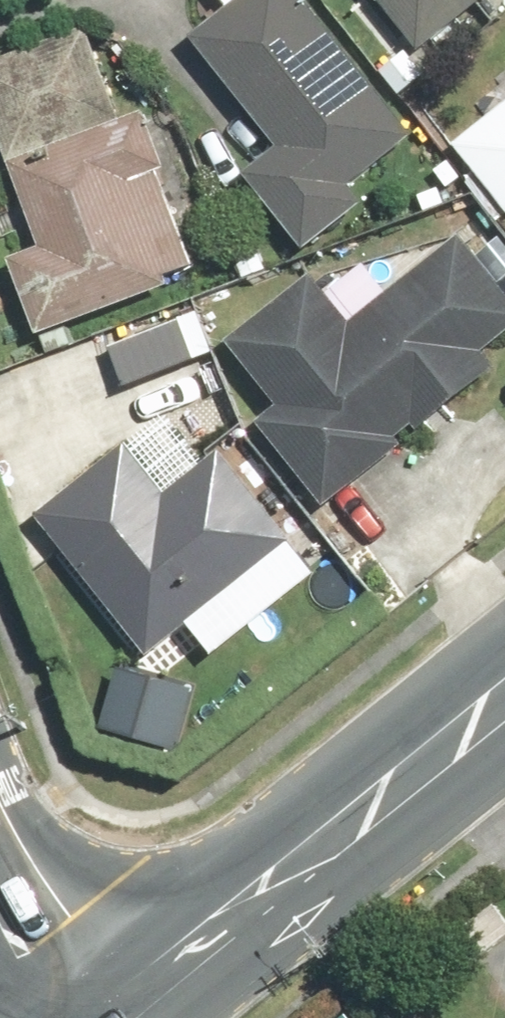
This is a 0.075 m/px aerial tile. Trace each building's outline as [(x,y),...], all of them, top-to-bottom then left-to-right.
[(319,259),(381,211),(363,188),(424,140),(315,0),(254,0),(202,40),(290,153),(257,179),(319,259)] [(428,51),(490,0),(386,0),(428,51)] [(153,103),(123,113),(92,27),(0,60),(0,108),(16,152),(47,239),(13,251),(42,331),(213,270),(153,103)] [(462,150),(504,203),(504,115),(462,150)] [(434,420),(440,427),(504,374),(504,362),(504,361),(504,278),(468,233),(363,320),(324,274),(243,341),(294,403),(272,421),(337,499),(434,420)] [(141,446),(46,520),(154,659),(302,543),(231,451),(177,493),(141,446)] [(366,1009),(354,1017),(374,1017),(366,1009)]
